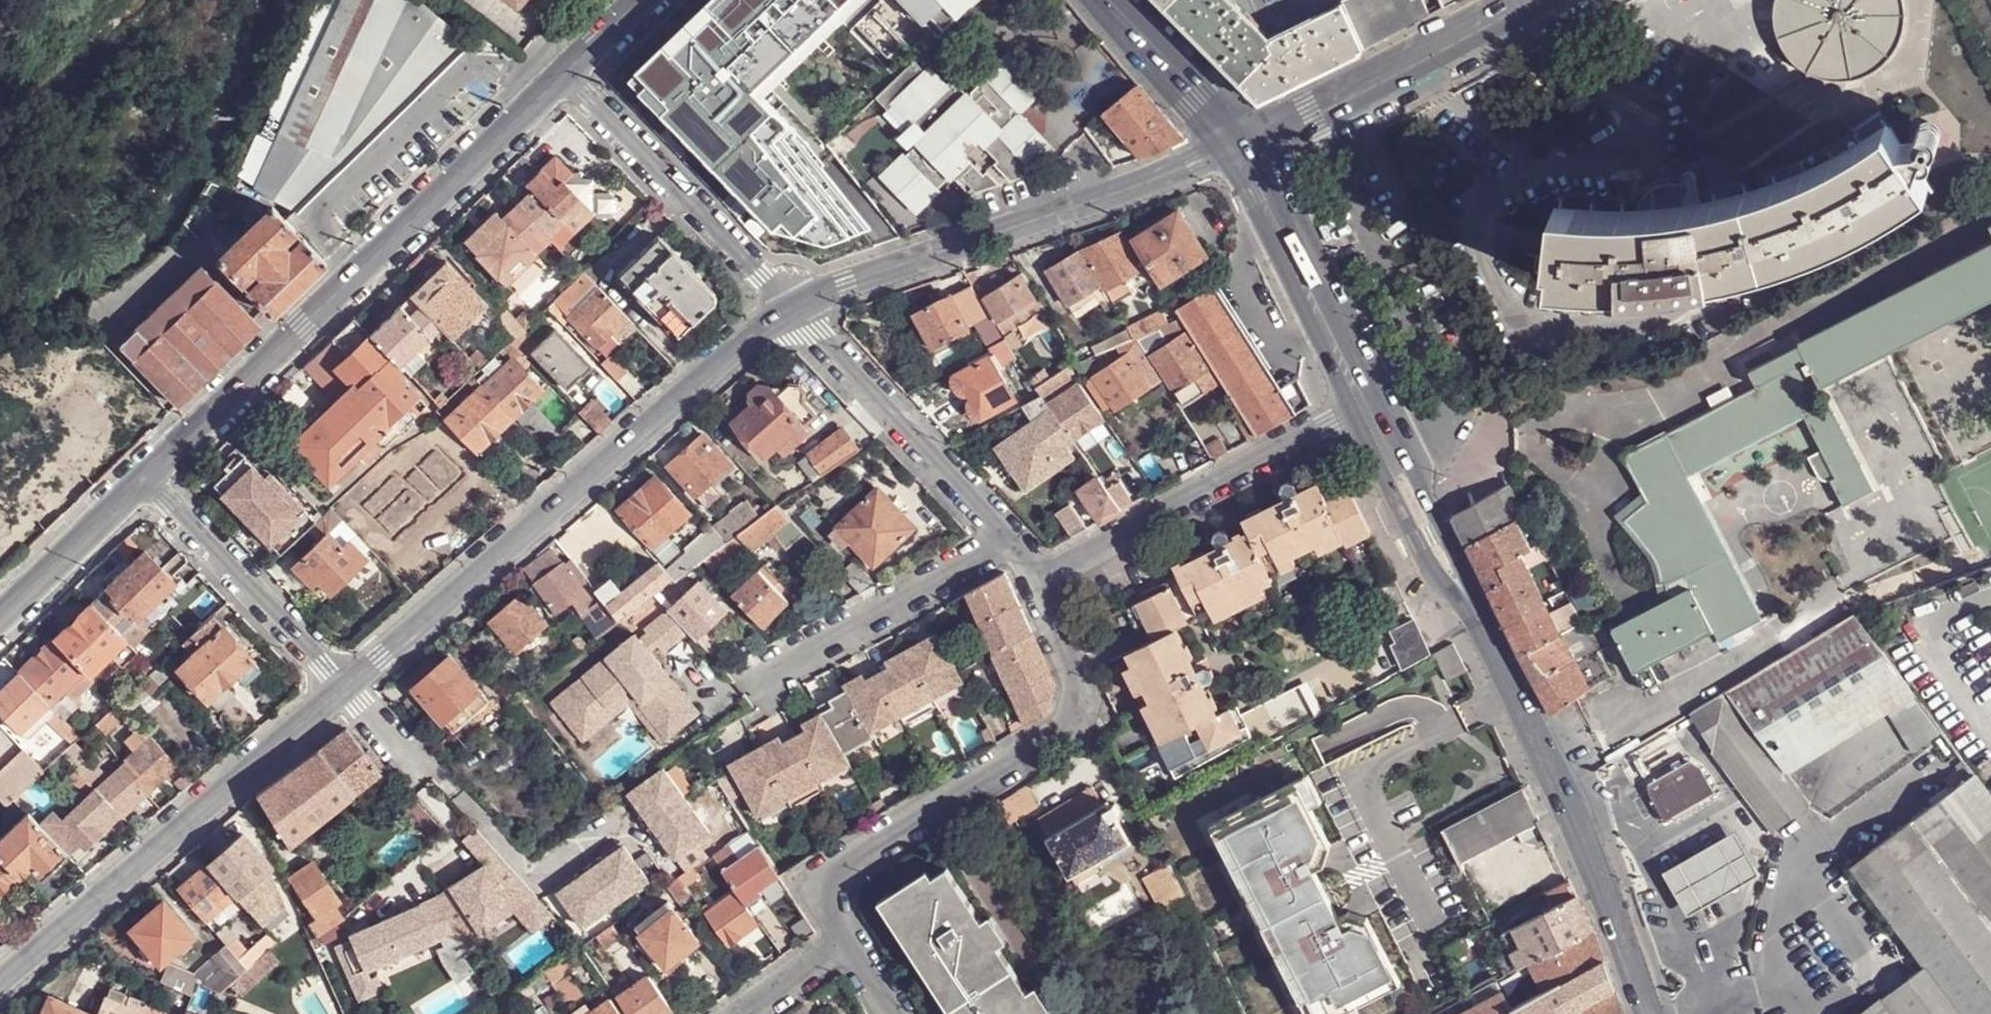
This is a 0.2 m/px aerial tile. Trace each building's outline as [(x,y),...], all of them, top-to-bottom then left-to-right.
[(277,198),(435,46),(448,59),(468,40),(470,40),(484,21),(455,0),(314,0),(292,50),(294,51),(235,175),(252,185),(252,186),(277,198)] [(633,77),(649,93),(656,86),(648,77),(727,0),(713,0),(633,77)] [(648,77),(656,86),(649,93),(778,228),(788,218),(801,231),(813,219),(822,228),(819,231),(830,242),(866,230),(817,170),(802,149),(811,142),(766,95),(796,66),(788,57),(846,0),(727,0),(648,77)] [(788,57),(796,66),(864,0),(846,0),(788,57)] [(926,18),(920,24),(933,37),(939,32),(945,38),(986,0),(907,0),(926,18)] [(1166,4),(1202,40),(1250,89),(1276,93),(1322,69),(1365,49),(1343,1),(1272,37),(1235,0),(1162,0),(1166,4)] [(1272,37),(1343,1),(1343,0),(1235,0),(1272,37)] [(1428,0),(1343,0),(1343,1),(1365,49),(1422,18),(1433,12),(1428,0)] [(1442,0),(1428,0),(1433,12),(1445,6),(1442,0)] [(1908,14),(1907,6),(1905,0),(1775,0),(1774,2),(1773,19),(1775,35),(1781,50),(1791,64),(1803,74),(1818,81),(1834,85),(1850,84),(1866,80),(1880,72),(1893,61),(1901,46),(1907,31),(1908,14)] [(435,46),(277,198),(295,206),(448,59),(435,46)] [(914,62),(877,100),(889,112),(899,103),(914,118),(903,128),(916,140),(925,140),(924,148),(916,148),(886,178),(917,211),(948,181),(948,174),(956,174),(956,181),(960,178),(976,194),(1000,187),(987,174),(984,176),(957,149),(953,149),(953,141),(963,132),(970,132),(970,136),(997,163),(994,167),(1010,183),(1035,175),(1031,172),(1051,152),(1020,119),(1012,118),(1012,111),(1020,111),(1041,90),(1009,57),(972,94),(971,103),(964,102),(964,94),(952,81),(942,90),(914,62)] [(1152,99),(1140,84),(1105,112),(1109,118),(1128,141),(1163,113),(1152,99)] [(1109,118),(1105,112),(1086,127),(1091,134),(1109,118)] [(1128,141),(1143,158),(1156,153),(1185,138),(1163,113),(1128,141)] [(1656,188),(1646,198),(1601,200),(1561,196),(1554,262),(1552,276),(1551,282),(1550,291),(1599,294),(1625,294),(1651,293),(1691,289),(1746,279),(1784,267),(1810,258),(1837,247),(1896,216),(1917,203),(1937,189),(1890,125),(1886,121),(1882,113),(1861,127),(1840,140),(1811,155),(1789,165),(1769,173),(1731,185),(1715,189),(1700,191),(1687,185),(1672,183),(1656,188)] [(802,149),(817,170),(826,161),(811,142),(802,149)] [(548,237),(558,247),(574,233),(564,221),(559,215),(578,198),(593,214),(596,218),(612,218),(620,211),(620,198),(614,192),(595,192),(596,178),(583,178),(584,171),(570,171),(556,157),(527,185),(533,191),(518,205),(548,237)] [(564,221),(574,233),(593,214),(578,198),(559,215),(564,221)] [(518,205),(512,200),(497,213),(503,219),(525,244),(532,252),(548,237),(518,205)] [(239,233),(216,255),(240,279),(251,269),(259,277),(248,287),(271,312),(296,287),(323,260),(301,237),(290,247),(281,239),(293,229),(269,204),(247,227),(239,233)] [(503,219),(497,213),(466,243),(495,273),(525,244),(503,219)] [(1182,213),(1134,240),(1162,284),(1210,258),(1182,213)] [(788,218),(778,228),(830,242),(819,231),(822,228),(813,219),(801,231),(788,218)] [(233,227),(239,233),(247,227),(241,220),(233,227)] [(204,242),(216,255),(239,233),(233,227),(227,221),(223,221),(204,242)] [(1124,232),(1083,252),(1105,287),(1120,279),(1146,267),(1124,232)] [(658,235),(618,273),(624,280),(620,283),(659,323),(662,319),(663,321),(669,327),(668,328),(677,336),(686,327),(685,327),(710,302),(711,304),(714,301),(715,293),(693,270),(683,260),(658,235)] [(1756,385),(1771,415),(1798,400),(1807,395),(1823,387),(1888,353),(1901,347),(1990,299),(1990,242),(1798,344),(1773,358),(1748,371),(1756,385)] [(525,244),(495,273),(509,288),(539,259),(532,252),(525,244)] [(1083,252),(1082,251),(1050,272),(1069,303),(1096,285),(1102,295),(1108,292),(1105,287),(1083,252)] [(1534,280),(1551,282),(1552,276),(1554,262),(1548,261),(1548,257),(1537,256),(1534,280)] [(440,326),(452,339),(466,325),(453,311),(475,290),(447,262),(411,296),(440,326)] [(116,342),(175,404),(188,390),(219,360),(238,343),(257,325),(198,264),(116,342)] [(591,280),(583,273),(565,290),(580,306),(571,314),(568,317),(568,318),(595,346),(610,331),(626,317),(597,288),(592,282),(591,280)] [(986,297),(1002,322),(1037,299),(1022,278),(1020,274),(986,297)] [(1041,297),(1027,275),(1022,278),(1037,299),(1041,297)] [(1105,287),(1108,292),(1111,298),(1126,290),(1120,279),(1105,287)] [(1298,414),(1216,282),(1212,285),(1213,285),(1177,308),(1183,317),(1187,323),(1187,324),(1249,423),(1258,436),(1298,414)] [(932,332),(940,346),(970,328),(965,317),(968,316),(970,320),(987,310),(973,287),(953,298),(952,296),(917,315),(927,333),(927,334),(932,332)] [(453,311),(466,325),(487,306),(475,290),(453,311)] [(431,336),(440,326),(411,296),(372,334),(401,364),(412,353),(431,336)] [(562,323),(568,318),(568,317),(571,314),(556,297),(546,307),(562,323)] [(1008,335),(1048,308),(1041,297),(1037,299),(1002,322),(1001,323),(1008,335)] [(525,328),(536,317),(527,308),(516,318),(525,328)] [(516,337),(524,328),(525,328),(516,318),(507,309),(498,319),(516,337)] [(547,324),(539,315),(536,317),(525,328),(524,328),(533,338),(547,324)] [(634,325),(626,317),(610,331),(619,340),(634,325)] [(1137,338),(1156,329),(1148,317),(1128,324),(1128,326),(1137,338)] [(1187,323),(1183,317),(1174,321),(1179,330),(1187,324),(1187,323)] [(429,406),(417,394),(398,374),(405,368),(401,364),(372,334),(357,318),(306,366),(339,400),(293,444),(329,481),(355,456),(363,464),(374,454),(385,448),(399,434),(418,417),(429,406)] [(1087,359),(1137,338),(1128,326),(1083,354),(1087,359)] [(530,350),(566,389),(580,376),(581,378),(593,368),(555,327),(530,350)] [(520,351),(533,338),(524,328),(516,337),(510,341),(520,351)] [(1164,341),(1157,329),(1156,329),(1137,338),(1141,344),(1146,352),(1164,341)] [(936,349),(940,346),(932,332),(927,334),(936,349)] [(1153,355),(1157,361),(1172,385),(1182,402),(1206,388),(1199,378),(1210,371),(1187,334),(1153,355)] [(1770,350),(1773,358),(1798,344),(1795,337),(1770,350)] [(1018,354),(1007,338),(991,348),(995,355),(957,377),(956,379),(957,386),(961,392),(968,396),(971,402),(971,403),(971,409),(974,416),(980,420),(1015,400),(998,369),(1003,367),(1001,364),(1018,354)] [(525,370),(531,364),(522,353),(520,351),(510,341),(501,350),(491,359),(481,368),(479,370),(473,375),(478,380),(482,384),(484,386),(513,417),(543,388),(525,370)] [(1152,363),(1146,352),(1141,344),(1096,375),(1088,381),(1099,399),(1107,393),(1118,409),(1150,387),(1162,379),(1152,363)] [(405,368),(409,372),(420,361),(412,353),(401,364),(405,368)] [(603,367),(609,374),(618,366),(612,359),(603,367)] [(1157,361),(1152,363),(1162,379),(1168,388),(1172,385),(1157,361)] [(1078,375),(1072,366),(1055,377),(1039,387),(1045,395),(1045,396),(1078,375)] [(1039,387),(1055,377),(1049,367),(1033,377),(1039,387)] [(1216,381),(1210,371),(1199,378),(1206,388),(1216,381)] [(1108,419),(1083,381),(1050,403),(1075,441),(1108,419)] [(476,452),(513,417),(484,386),(482,384),(446,418),(453,426),(457,430),(476,452)] [(788,442),(803,429),(818,416),(807,403),(807,392),(801,384),(790,384),(777,395),(770,387),(761,386),(751,394),(751,404),(752,406),(734,423),(767,459),(788,442)] [(1771,415),(1756,385),(1623,455),(1647,502),(1625,520),(1646,546),(1653,555),(1656,560),(1660,571),(1661,582),(1666,582),(1668,598),(1692,587),(1715,630),(1720,641),(1763,618),(1689,475),(1806,416),(1798,400),(1771,415)] [(442,405),(449,398),(443,393),(435,399),(442,405)] [(1050,403),(1045,396),(1045,395),(1024,407),(1036,423),(999,449),(1028,490),(1073,457),(1065,447),(1070,444),(1075,452),(1080,449),(1075,441),(1050,403)] [(1807,395),(1798,400),(1806,416),(1838,477),(1863,464),(1829,399),(1813,407),(1807,395)] [(582,416),(593,427),(601,421),(590,409),(582,416)] [(455,431),(457,430),(453,426),(446,418),(434,426),(445,440),(455,431)] [(1258,436),(1249,423),(1243,426),(1251,440),(1258,436)] [(814,481),(860,450),(844,428),(800,462),(814,481)] [(811,437),(803,429),(788,442),(797,450),(811,437)] [(476,453),(455,431),(445,440),(439,445),(459,469),(476,453)] [(575,455),(583,449),(571,435),(563,442),(575,455)] [(670,467),(698,496),(711,484),(732,465),(704,435),(670,467)] [(1208,453),(1213,461),(1227,453),(1223,445),(1208,453)] [(215,486),(282,555),(305,533),(318,522),(272,475),(267,480),(239,450),(224,464),(231,470),(215,486)] [(401,479),(388,490),(373,504),(398,531),(422,511),(419,508),(437,492),(430,483),(426,478),(433,472),(421,460),(401,479)] [(1876,490),(1863,464),(1838,477),(1832,480),(1846,506),(1847,505),(1846,503),(1875,488),(1876,490)] [(1098,477),(1094,471),(1084,478),(1088,484),(1098,477)] [(381,483),(388,490),(401,479),(394,472),(381,483)] [(438,477),(433,472),(426,478),(430,483),(438,477)] [(618,512),(653,549),(668,535),(691,515),(657,477),(618,512)] [(1098,477),(1088,484),(1080,490),(1101,523),(1120,512),(1109,495),(1098,477)] [(1279,482),(1278,485),(1277,489),(1281,497),(1238,518),(1244,530),(1267,577),(1292,565),(1290,557),(1312,547),(1315,553),(1341,542),(1323,500),(1314,481),(1296,490),(1292,482),(1288,481),(1286,479),(1279,482)] [(711,484),(698,496),(703,501),(716,490),(711,484)] [(1498,493),(1513,523),(1518,521),(1527,517),(1511,486),(1498,493)] [(1122,487),(1109,495),(1120,512),(1133,505),(1122,487)] [(838,528),(851,541),(875,566),(914,528),(878,489),(838,528)] [(1346,489),(1323,500),(1341,542),(1343,547),(1368,535),(1346,489)] [(419,508),(422,511),(440,495),(437,492),(419,508)] [(1455,518),(1468,546),(1513,523),(1498,493),(1454,516),(1455,518)] [(1067,499),(1069,504),(1070,504),(1077,514),(1081,511),(1071,496),(1067,499)] [(750,499),(714,527),(716,529),(718,530),(729,542),(740,534),(754,524),(762,518),(750,499)] [(1055,515),(1072,538),(1087,530),(1077,514),(1070,504),(1069,504),(1055,515)] [(801,530),(778,506),(762,518),(754,524),(740,534),(751,546),(763,559),(765,558),(767,555),(759,546),(774,534),(784,545),(801,530)] [(350,542),(357,534),(337,514),(332,508),(324,516),(318,522),(305,533),(317,544),(295,565),(309,581),(313,585),(318,579),(331,592),(332,590),(366,558),(350,542)] [(1518,521),(1521,528),(1530,523),(1527,517),(1518,521)] [(1468,546),(1489,590),(1508,581),(1501,565),(1522,554),(1531,550),(1532,549),(1521,528),(1518,521),(1513,523),(1468,546)] [(843,548),(851,541),(838,528),(831,535),(843,548)] [(1267,577),(1244,530),(1239,532),(1237,530),(1229,533),(1231,535),(1227,538),(1223,530),(1218,528),(1212,531),(1209,538),(1212,545),(1178,562),(1177,559),(1170,563),(1177,579),(1189,602),(1200,596),(1207,611),(1212,619),(1261,595),(1258,588),(1269,582),(1267,577)] [(729,542),(718,530),(716,529),(668,571),(672,576),(676,580),(697,566),(702,561),(729,542)] [(751,546),(740,534),(729,542),(702,561),(714,575),(751,546)] [(668,535),(653,549),(667,564),(683,550),(668,535)] [(75,587),(90,603),(119,633),(140,612),(149,604),(152,608),(159,615),(175,600),(164,589),(174,580),(171,576),(145,551),(135,559),(130,553),(138,546),(128,536),(75,587)] [(1532,549),(1531,550),(1538,563),(1548,557),(1546,553),(1542,544),(1532,549)] [(600,635),(620,619),(597,590),(594,588),(578,568),(571,560),(565,565),(558,554),(540,566),(546,575),(534,582),(557,612),(574,600),(600,635)] [(1489,590),(1521,655),(1560,634),(1522,554),(1501,565),(1508,581),(1489,590)] [(774,567),(765,558),(763,559),(761,561),(766,566),(770,571),(774,567)] [(653,592),(672,576),(668,571),(659,562),(624,591),(613,578),(601,587),(597,590),(620,619),(653,592)] [(861,595),(875,587),(852,563),(841,573),(855,589),(861,595)] [(1559,613),(1574,605),(1552,564),(1552,563),(1541,568),(1554,594),(1547,597),(1550,604),(1551,604),(1557,615),(1559,613)] [(774,616),(790,602),(776,587),(781,583),(770,571),(766,566),(734,595),(765,628),(767,626),(762,623),(770,616),(774,619),(776,618),(774,616)] [(785,580),(774,567),(770,571),(781,583),(785,580)] [(981,623),(1018,604),(1005,573),(967,594),(981,623)] [(702,583),(720,602),(724,599),(706,579),(702,583)] [(1177,579),(1168,584),(1185,621),(1195,616),(1189,602),(1177,579)] [(698,639),(729,611),(720,602),(702,583),(700,580),(669,609),(691,633),(698,639)] [(1392,581),(1372,590),(1382,610),(1401,601),(1392,581)] [(790,602),(794,598),(781,583),(776,587),(790,602)] [(1137,614),(1149,638),(1173,627),(1185,621),(1168,584),(1130,603),(1135,614),(1137,614)] [(1692,587),(1668,598),(1671,611),(1646,623),(1641,613),(1612,627),(1635,672),(1652,664),(1715,630),(1692,587)] [(842,606),(861,595),(855,589),(838,599),(842,606)] [(492,622),(517,650),(522,646),(536,635),(548,623),(523,595),(492,622)] [(1189,602),(1195,616),(1207,611),(1200,596),(1189,602)] [(1671,611),(1668,598),(1641,613),(1646,623),(1671,611)] [(90,603),(54,638),(84,669),(88,673),(109,653),(124,638),(119,633),(90,603)] [(149,604),(140,612),(144,615),(152,608),(149,604)] [(995,652),(1031,632),(1018,604),(981,623),(989,641),(995,652)] [(1568,630),(1584,622),(1574,605),(1559,613),(1568,630)] [(666,653),(691,633),(669,609),(646,627),(650,632),(642,638),(638,633),(553,701),(574,726),(590,713),(587,710),(602,697),(609,708),(638,685),(644,687),(652,698),(641,706),(669,740),(703,713),(653,651),(660,645),(666,653)] [(729,611),(698,639),(711,655),(726,641),(719,633),(735,618),(729,611)] [(1915,692),(1856,612),(1690,713),(1716,747),(1777,828),(1810,803),(1787,771),(1789,769),(1812,755),(1888,708),(1915,692)] [(178,667),(208,700),(210,698),(227,682),(236,673),(253,658),(213,615),(183,641),(194,653),(178,667)] [(767,626),(774,619),(770,616),(762,623),(767,626)] [(1554,715),(1580,702),(1613,674),(1584,622),(1568,630),(1560,634),(1521,655),(1537,685),(1554,715)] [(1201,665),(1194,669),(1188,657),(1190,655),(1184,643),(1181,644),(1173,627),(1149,638),(1121,652),(1127,663),(1119,668),(1132,693),(1140,689),(1145,700),(1138,705),(1155,741),(1214,711),(1212,706),(1214,705),(1209,692),(1206,693),(1200,683),(1208,680),(1210,673),(1208,668),(1201,665)] [(578,631),(571,638),(573,639),(577,645),(581,649),(585,646),(590,643),(582,633),(578,631)] [(1031,632),(995,652),(1028,726),(1048,713),(1056,686),(1031,632)] [(935,634),(918,643),(921,649),(939,639),(935,634)] [(525,649),(520,654),(524,658),(542,643),(536,635),(522,646),(525,649)] [(54,638),(19,672),(48,703),(65,687),(74,678),(84,669),(54,638)] [(124,638),(109,653),(121,666),(137,651),(124,638)] [(918,643),(905,650),(933,699),(963,683),(941,643),(939,639),(921,649),(918,643)] [(989,641),(975,649),(980,660),(995,652),(989,641)] [(1454,643),(1434,653),(1447,680),(1467,671),(1454,643)] [(570,651),(574,655),(581,649),(577,645),(570,651)] [(889,667),(877,674),(901,717),(933,699),(905,650),(893,657),(896,663),(889,667)] [(419,693),(435,709),(456,732),(491,702),(452,657),(416,689),(419,693)] [(893,657),(886,661),(889,667),(896,663),(893,657)] [(261,667),(253,658),(236,673),(244,683),(261,667)] [(139,667),(146,675),(147,675),(153,669),(146,661),(139,667)] [(158,664),(153,669),(147,675),(154,683),(166,672),(158,664)] [(1661,682),(1652,664),(1635,672),(1646,690),(1661,682)] [(19,672),(0,690),(0,710),(18,729),(42,706),(47,711),(48,710),(51,713),(55,718),(59,714),(48,703),(19,672)] [(844,685),(847,691),(871,733),(901,717),(877,674),(867,680),(860,683),(857,677),(844,685)] [(864,674),(857,677),(860,683),(867,680),(864,674)] [(146,675),(121,697),(129,706),(134,702),(150,687),(154,683),(147,675),(146,675)] [(74,678),(65,687),(73,696),(82,687),(74,678)] [(227,682),(210,698),(216,705),(232,690),(227,682)] [(663,745),(669,740),(641,706),(652,698),(644,687),(638,685),(609,708),(602,697),(587,710),(590,713),(574,726),(586,742),(632,706),(663,745)] [(150,687),(134,702),(142,710),(158,698),(150,687)] [(1132,693),(1138,705),(1145,700),(1140,689),(1132,693)] [(839,705),(821,715),(843,755),(874,739),(871,733),(847,691),(835,698),(839,705)] [(1943,730),(1915,692),(1888,708),(1913,751),(1943,730)] [(428,716),(435,709),(419,693),(413,698),(428,716)] [(835,698),(817,708),(821,715),(839,705),(835,698)] [(933,699),(901,717),(905,725),(937,707),(933,699)] [(117,702),(95,722),(107,735),(129,715),(117,702)] [(1155,741),(1158,745),(1228,709),(1227,706),(1214,711),(1155,741)] [(1228,709),(1158,745),(1156,746),(1172,776),(1250,736),(1245,726),(1239,730),(1228,709)] [(806,732),(794,738),(820,783),(849,766),(843,755),(821,715),(808,722),(812,729),(806,732)] [(484,724),(489,730),(496,724),(491,718),(484,724)] [(808,722),(802,725),(806,732),(812,729),(808,722)] [(70,725),(35,760),(44,770),(62,753),(74,742),(80,735),(70,725)] [(317,751),(257,795),(288,844),(382,771),(347,727),(317,751)] [(988,728),(981,732),(989,746),(996,743),(988,728)] [(126,760),(127,762),(152,788),(152,789),(179,766),(143,729),(126,742),(135,752),(126,760)] [(1606,757),(1609,761),(1642,741),(1639,736),(1606,757)] [(772,742),(759,749),(787,801),(820,783),(794,738),(783,744),(776,748),(772,742)] [(772,742),(776,748),(783,744),(779,738),(772,742)] [(74,742),(62,753),(91,782),(97,788),(122,814),(123,815),(148,794),(147,792),(122,768),(102,784),(96,777),(103,771),(74,742)] [(750,762),(733,772),(759,817),(787,801),(759,749),(747,756),(750,762)] [(6,803),(8,804),(14,798),(44,770),(35,760),(25,750),(0,774),(0,797),(6,803)] [(1822,772),(1812,755),(1789,769),(1800,786),(1822,772)] [(733,772),(750,762),(747,756),(730,765),(733,772)] [(1695,757),(1652,780),(1653,789),(1669,818),(1720,791),(1705,764),(1695,757)] [(1946,778),(1954,789),(1975,773),(1965,759),(1958,764),(1961,769),(1946,778)] [(127,762),(122,768),(147,792),(152,788),(127,762)] [(194,783),(204,773),(195,763),(184,772),(194,783)] [(687,802),(664,770),(630,794),(643,814),(640,816),(648,829),(658,843),(663,840),(676,859),(710,835),(687,802)] [(182,793),(194,783),(184,772),(173,782),(182,793)] [(1975,773),(1954,789),(1853,865),(1927,965),(1860,1013),(1990,1013),(1990,795),(1975,773)] [(1231,814),(1244,839),(1236,844),(1313,995),(1322,990),(1334,1013),(1339,1013),(1401,982),(1368,917),(1349,912),(1338,917),(1314,869),(1325,863),(1331,846),(1298,779),(1231,814)] [(97,788),(91,782),(85,786),(92,793),(97,788)] [(820,783),(787,801),(792,809),(824,791),(820,783)] [(1005,799),(1017,819),(1035,808),(1024,787),(1005,799)] [(1442,830),(1455,855),(1512,826),(1518,838),(1533,842),(1547,835),(1523,787),(1442,830)] [(44,828),(67,853),(68,854),(81,842),(86,847),(122,814),(97,788),(92,793),(62,822),(57,816),(44,828)] [(1067,805),(1077,823),(1104,807),(1094,790),(1067,805)] [(630,794),(625,797),(640,816),(643,814),(630,794)] [(1005,799),(997,803),(1009,824),(1017,819),(1005,799)] [(1052,837),(1049,839),(1048,840),(1070,878),(1071,877),(1093,864),(1131,843),(1117,816),(1121,815),(1116,806),(1111,808),(1109,804),(1104,807),(1077,823),(1069,827),(1052,837)] [(1040,821),(1049,839),(1052,837),(1069,827),(1077,823),(1067,805),(1040,821)] [(0,838),(0,854),(19,874),(30,863),(41,875),(67,853),(44,828),(28,812),(0,838)] [(1211,824),(1308,1013),(1334,1013),(1322,990),(1313,995),(1236,844),(1244,839),(1231,814),(1211,824)] [(748,828),(733,839),(737,845),(743,842),(751,852),(760,846),(748,828)] [(1738,828),(1666,868),(1690,911),(1762,872),(1738,828)] [(463,956),(465,957),(486,945),(481,931),(514,909),(516,911),(535,895),(475,829),(463,839),(486,864),(437,896),(438,898),(463,956)] [(243,833),(210,863),(237,894),(252,913),(262,925),(285,906),(268,867),(263,861),(265,859),(243,833)] [(672,862),(676,859),(663,840),(658,843),(672,862)] [(603,860),(624,846),(621,841),(600,855),(603,860)] [(577,878),(558,892),(581,927),(614,904),(648,881),(624,846),(603,860),(600,855),(588,865),(574,874),(577,878)] [(722,852),(715,857),(724,872),(733,884),(738,892),(748,907),(763,894),(761,891),(779,878),(780,878),(760,847),(760,846),(751,852),(742,859),(729,868),(729,863),(724,856),(722,852)] [(735,849),(724,856),(729,863),(729,868),(742,859),(735,849)] [(19,874),(0,854),(0,892),(19,874)] [(312,862),(288,878),(316,919),(316,920),(336,906),(340,903),(312,862)] [(210,863),(179,889),(206,921),(237,894),(210,863)] [(1093,864),(1071,877),(1077,887),(1099,874),(1093,864)] [(1167,911),(1186,900),(1169,865),(1144,876),(1157,904),(1162,902),(1167,911)] [(680,877),(686,887),(701,877),(694,868),(680,877)] [(895,904),(966,1013),(1044,1013),(950,868),(895,904)] [(554,887),(558,892),(577,878),(574,874),(554,887)] [(680,877),(671,883),(678,893),(686,887),(680,877)] [(1576,894),(1569,881),(1545,894),(1552,907),(1576,894)] [(738,892),(733,884),(706,902),(711,910),(738,892)] [(729,946),(761,925),(748,907),(738,892),(711,910),(707,913),(729,946)] [(1585,912),(1576,894),(1552,907),(1512,927),(1530,963),(1594,929),(1585,912)] [(535,895),(516,911),(534,931),(553,915),(535,895)] [(463,956),(438,898),(349,941),(352,945),(337,952),(361,1004),(384,994),(378,980),(371,983),(367,974),(441,939),(446,950),(439,953),(444,964),(458,984),(475,972),(465,957),(463,956)] [(132,929),(161,964),(193,936),(164,901),(132,929)] [(644,934),(674,910),(669,902),(638,925),(644,934)] [(711,910),(706,902),(701,905),(707,913),(711,910)] [(316,919),(309,924),(318,937),(344,918),(336,906),(316,920),(316,919)] [(699,941),(674,910),(644,934),(668,965),(699,941)] [(607,948),(623,937),(613,923),(597,934),(607,948)] [(1520,968),(1530,963),(1512,927),(1502,933),(1520,968)] [(1598,942),(1594,929),(1530,963),(1545,991),(1605,960),(1598,942)] [(236,937),(227,945),(239,960),(249,952),(236,937)] [(588,941),(583,944),(588,952),(593,949),(588,941)] [(227,945),(190,977),(199,981),(199,983),(220,992),(243,972),(247,969),(239,960),(227,945)] [(247,969),(243,972),(253,984),(280,961),(270,949),(247,969)] [(562,959),(544,972),(551,983),(570,970),(562,959)] [(1496,981),(1513,972),(1507,959),(1489,969),(1496,981)] [(1605,960),(1545,991),(1529,999),(1511,1009),(1514,1013),(1623,1013),(1605,960)] [(168,967),(162,982),(194,995),(199,983),(199,981),(190,977),(168,967)] [(1511,1009),(1529,999),(1514,971),(1513,972),(1496,981),(1495,981),(1511,1009)] [(544,972),(519,990),(526,999),(536,992),(542,1001),(557,991),(551,983),(544,972)] [(628,1013),(666,1013),(669,1012),(673,1009),(650,976),(617,998),(628,1013)] [(1468,997),(1473,1006),(1477,1013),(1514,1013),(1511,1009),(1495,981),(1490,984),(1496,994),(1480,1002),(1475,993),(1468,997)] [(1490,984),(1475,993),(1480,1002),(1496,994),(1490,984)] [(500,987),(490,994),(498,1004),(507,998),(500,987)] [(99,1013),(142,1013),(143,1012),(140,1011),(144,1002),(130,996),(126,1005),(122,1003),(126,995),(112,990),(109,998),(106,997),(99,1013)] [(508,999),(511,1004),(519,997),(516,993),(508,999)] [(42,1013),(89,1013),(51,996),(42,1013)] [(1468,997),(1464,998),(1470,1009),(1460,1013),(1477,1013),(1473,1006),(1468,997)] [(514,1008),(511,1004),(508,999),(507,998),(494,1007),(499,1013),(505,1013),(514,1008)] [(1464,998),(1455,1004),(1446,1009),(1438,1013),(1460,1013),(1470,1009),(1464,998)] [(613,1001),(594,1013),(622,1013),(613,1001)] [(142,1013),(164,1013),(165,1012),(146,1004),(143,1012),(142,1013)]
